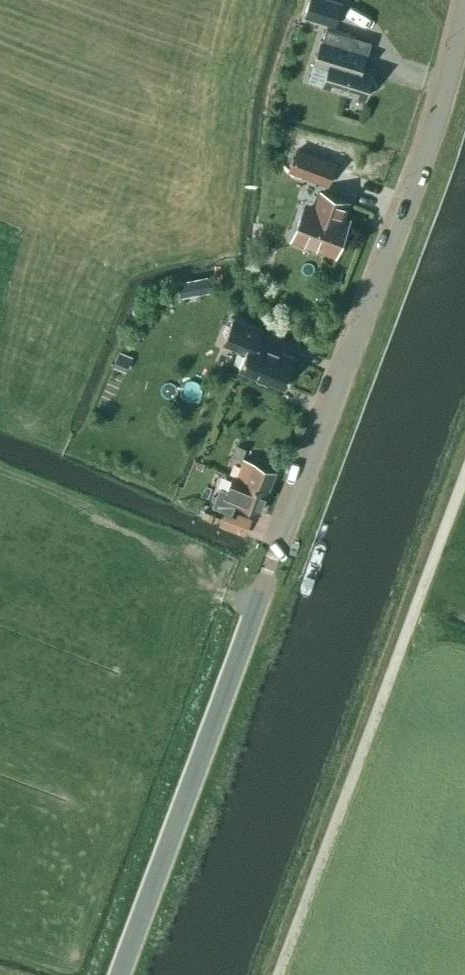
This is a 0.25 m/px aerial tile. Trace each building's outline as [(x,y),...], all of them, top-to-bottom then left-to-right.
[(304,16),(328,23),(335,0),(309,0),(304,16)] [(322,40),(317,56),(321,64),(329,66),(323,84),(365,97),(367,91),(377,86),(372,76),(374,70),(362,66),(366,53),(351,49),(354,36),(326,28),(322,40)] [(318,155),(310,151),(297,146),(288,170),(328,186),(337,162),(322,156),(318,155)] [(312,206),(308,215),(302,213),(297,228),(303,230),(298,242),(321,250),(322,248),(336,253),(348,220),(342,217),(347,202),(322,192),(316,207),(312,206)] [(205,277),(199,278),(193,279),(178,282),(181,297),(210,291),(210,287),(208,277),(205,277)] [(223,342),(245,352),(238,369),(284,387),(296,358),(257,342),(262,330),(263,329),(238,319),(233,317),(223,342)] [(128,355),(124,353),(119,351),(113,366),(126,372),(133,357),(128,355)] [(231,458),(241,462),(246,448),(236,444),(231,458)] [(236,479),(268,491),(275,471),(243,458),(236,479)] [(235,479),(232,478),(227,490),(220,488),(214,505),(231,512),(235,502),(260,511),(268,491),(236,479),(235,479)] [(245,534),(252,518),(237,512),(236,516),(224,512),(219,524),(245,534)]
